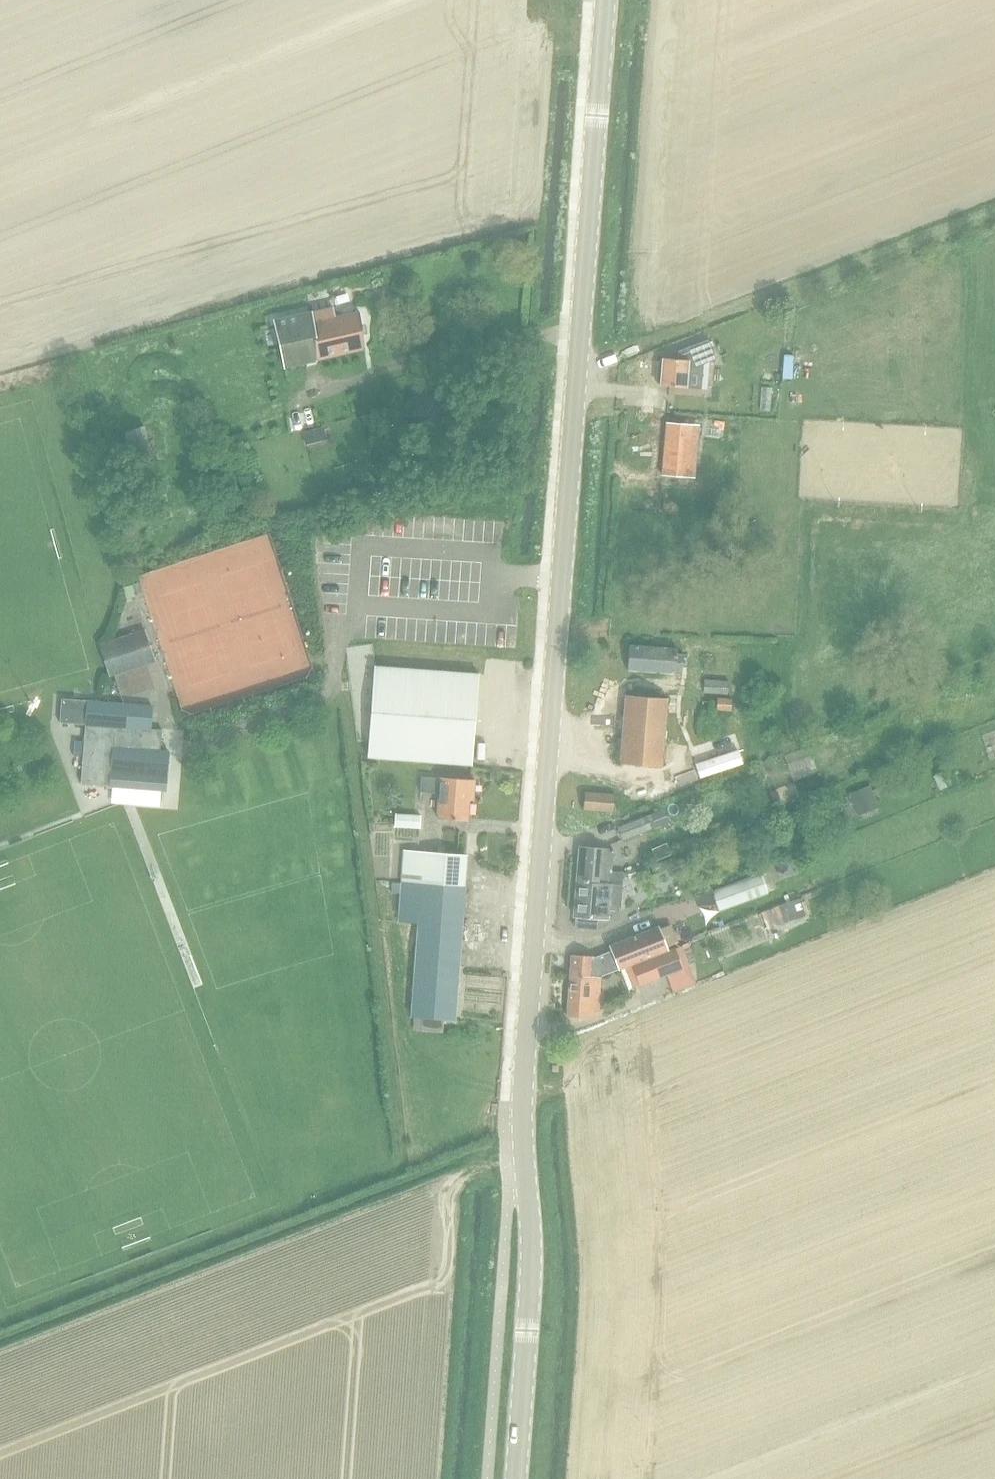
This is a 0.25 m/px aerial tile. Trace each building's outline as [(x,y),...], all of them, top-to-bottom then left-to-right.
[(310,312),(274,320),(285,366),(364,348),(359,311),(334,317),(332,307),(310,312)] [(657,368),(656,382),(660,382),(660,385),(685,387),(687,368),(715,357),(708,338),(677,350),(676,358),(662,357),(661,368),(657,368)] [(696,399),(715,402),(717,380),(698,378),(696,399)] [(303,400),(292,402),(295,417),(306,415),(303,400)] [(666,422),(662,474),(684,476),(688,423),(666,422)] [(144,425),(124,431),(145,498),(165,492),(144,425)] [(320,426),(303,431),(306,443),(324,438),(320,426)] [(139,582),(123,587),(126,598),(142,593),(139,582)] [(139,639),(116,646),(112,647),(116,658),(108,661),(112,673),(147,662),(139,639)] [(677,648),(628,644),(626,668),(680,673),(682,653),(676,653),(677,648)] [(471,764),(478,672),(374,665),(367,756),(471,764)] [(703,680),(702,691),(726,693),(727,682),(703,680)] [(666,697),(625,694),(619,762),(661,765),(666,697)] [(717,695),(715,709),(730,710),(731,696),(717,695)] [(61,697),(59,721),(80,722),(85,723),(80,782),(109,785),(165,790),(168,751),(160,750),(161,729),(150,728),(151,705),(123,702),(97,700),(91,700),(61,697)] [(858,725),(850,728),(853,737),(862,733),(858,725)] [(789,768),(809,760),(804,748),(784,757),(789,768)] [(939,772),(933,775),(939,789),(945,786),(939,772)] [(611,811),(614,779),(584,776),(582,790),(573,789),(571,807),(611,811)] [(424,790),(438,791),(437,815),(467,817),(470,781),(425,777),(424,790)] [(868,786),(851,793),(860,814),(877,807),(868,786)] [(777,789),(770,792),(775,804),(782,801),(777,789)] [(770,797),(759,802),(762,810),(773,806),(770,797)] [(662,809),(617,827),(622,838),(667,820),(662,809)] [(419,829),(420,814),(395,813),(394,827),(419,829)] [(613,848),(580,846),(577,881),(610,883),(622,884),(623,872),(611,871),(613,848)] [(403,849),(401,882),(463,886),(466,854),(403,849)] [(711,889),(718,909),(766,891),(758,871),(711,889)] [(392,881),(391,892),(400,893),(401,882),(392,881)] [(610,883),(577,881),(574,915),(575,916),(574,927),(596,929),(618,917),(618,908),(620,908),(622,884),(610,883)] [(454,1019),(463,886),(401,882),(400,893),(398,921),(418,922),(411,1016),(415,1017),(442,1019),(454,1019)] [(766,920),(783,914),(776,894),(759,901),(766,920)] [(611,950),(593,957),(571,955),(570,974),(597,977),(600,975),(667,949),(666,946),(677,942),(670,924),(659,928),(657,925),(609,945),(611,950)] [(681,967),(673,947),(632,964),(640,984),(681,967)] [(598,1009),(600,975),(597,977),(570,974),(567,1014),(588,1016),(588,1009),(598,1009)] [(415,1017),(414,1029),(441,1031),(442,1019),(415,1017)]
